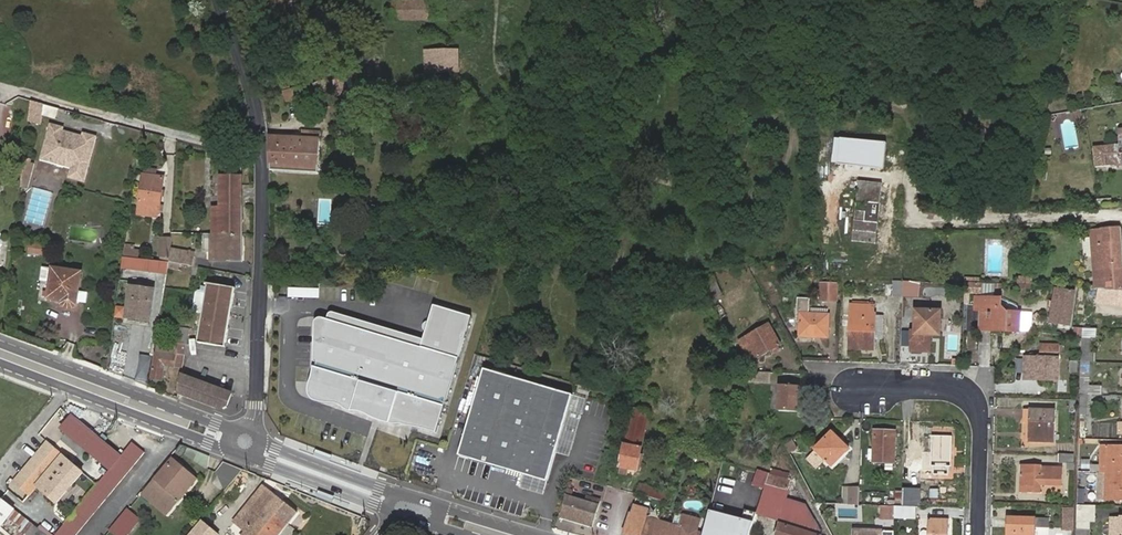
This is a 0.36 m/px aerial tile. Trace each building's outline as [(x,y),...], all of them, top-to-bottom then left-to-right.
[(409,0),(395,0),(395,17),(408,18),(409,0)] [(408,18),(431,18),(432,0),(409,0),(408,18)] [(457,51),(422,51),(422,71),(457,71),(457,51)] [(333,70),(316,75),(322,95),(349,87),(346,72),(334,75),(333,70)] [(287,74),(279,76),(285,96),(305,90),(301,77),(288,80),(287,74)] [(44,101),(32,97),(29,119),(42,120),(44,101)] [(84,181),(96,136),(83,132),(82,136),(64,131),(65,127),(50,123),(40,159),(71,167),(68,176),(84,181)] [(302,132),(274,132),(273,169),(318,169),(319,129),(302,128),(302,132)] [(1097,165),(1121,163),(1121,128),(1119,129),(1121,143),(1096,145),(1097,165)] [(887,143),(866,141),(864,156),(885,159),(887,143)] [(31,157),(24,157),(23,170),(20,186),(28,187),(34,162),(30,161),(31,157)] [(163,176),(145,173),(140,212),(155,214),(156,206),(159,206),(163,176)] [(219,234),(243,235),(244,176),(222,175),(221,209),(220,209),(219,234)] [(883,183),(859,180),(852,241),(876,244),(883,183)] [(211,209),(211,234),(219,234),(220,209),(211,209)] [(1121,226),(1092,226),(1094,256),(1095,287),(1108,287),(1121,288),(1121,230),(1121,226)] [(211,250),(211,234),(200,233),(200,250),(211,250)] [(243,260),(243,235),(219,234),(211,234),(211,250),(211,259),(243,260)] [(169,252),(170,237),(161,237),(160,256),(168,257),(169,252)] [(1092,239),(1084,239),(1085,257),(1094,256),(1092,239)] [(46,253),(47,244),(29,242),(28,251),(46,253)] [(140,250),(125,248),(124,254),(139,257),(140,250)] [(190,255),(169,252),(168,257),(168,261),(189,264),(190,255)] [(139,257),(124,254),(123,264),(137,266),(139,257)] [(52,280),(53,267),(42,266),(41,279),(52,280)] [(81,271),(53,267),(52,280),(50,290),(49,295),(60,297),(62,301),(64,302),(68,304),(73,303),(75,303),(76,301),(78,299),(79,290),(81,271)] [(706,272),(697,277),(709,298),(722,291),(714,274),(709,277),(706,272)] [(1016,288),(1031,290),(1032,276),(1017,275),(1016,288)] [(893,293),(903,293),(904,280),(893,279),(893,293)] [(912,293),(913,280),(904,280),(903,293),(912,293)] [(226,343),(235,286),(208,281),(198,338),(226,343)] [(838,283),(823,282),(823,299),(837,299),(838,283)] [(155,288),(131,283),(127,318),(150,321),(155,288)] [(1108,287),(1108,302),(1121,304),(1121,288),(1108,287)] [(317,297),(317,288),(287,288),(287,297),(317,297)] [(1072,313),(1069,312),(1070,303),(1074,304),(1076,292),(1057,288),(1051,322),(1070,325),(1072,313)] [(89,291),(79,290),(78,299),(88,301),(89,291)] [(1001,297),(977,295),(976,308),(981,308),(980,328),(1019,330),(1019,311),(1008,311),(1000,302),(1001,297)] [(808,298),(799,297),(800,311),(801,311),(800,334),(829,336),(830,312),(808,310),(808,298)] [(866,301),(854,300),(854,302),(852,302),(851,347),(875,347),(876,312),(875,312),(874,304),(867,303),(866,301)] [(323,315),(317,316),(315,321),(315,358),(316,359),(316,362),(315,363),(314,371),(314,393),(439,428),(472,311),(434,301),(422,343),(323,315)] [(940,308),(917,308),(916,329),(916,332),(931,332),(940,332),(940,308)] [(769,325),(747,337),(750,342),(743,346),(750,359),(778,344),(769,325)] [(1097,327),(1083,327),(1083,336),(1092,336),(1096,337),(1097,327)] [(916,332),(916,329),(913,329),(912,349),(930,349),(931,332),(916,332)] [(183,367),(188,333),(179,331),(175,356),(157,353),(154,378),(163,380),(165,365),(183,367)] [(1083,336),(1082,352),(1091,352),(1092,336),(1083,336)] [(1082,352),(1082,361),(1088,361),(1095,361),(1096,352),(1091,352),(1082,352)] [(1058,357),(1027,356),(1027,378),(1057,378),(1058,357)] [(1082,361),(1080,361),(1080,375),(1087,375),(1088,361),(1082,361)] [(551,479),(577,392),(489,366),(463,452),(528,472),(551,479)] [(314,393),(314,371),(313,375),(311,379),(310,386),(310,390),(312,396),(319,399),(328,401),(335,401),(339,401),(347,407),(350,409),(356,410),(361,411),(369,414),(378,419),(388,422),(390,421),(395,422),(402,421),(408,423),(418,424),(438,430),(439,428),(314,393)] [(232,392),(185,373),(182,391),(220,405),(228,405),(232,392)] [(774,375),(760,373),(760,382),(773,383),(774,375)] [(800,386),(781,384),(779,409),(798,410),(800,386)] [(1087,387),(1079,386),(1079,394),(1081,394),(1088,394),(1098,395),(1099,387),(1087,387)] [(651,409),(633,405),(620,466),(622,466),(621,472),(628,473),(629,467),(642,469),(646,453),(642,452),(651,409)] [(1054,409),(1025,408),(1026,422),(1031,422),(1030,440),(1052,440),(1054,409)] [(60,427),(109,467),(54,534),(74,534),(143,451),(130,441),(119,455),(70,415),(60,427)] [(1094,423),(1094,436),(1108,436),(1108,423),(1094,423)] [(895,429),(876,429),(874,459),(894,460),(895,429)] [(849,447),(833,430),(816,447),(833,464),(849,447)] [(952,435),(932,434),(932,465),(934,465),(934,471),(948,471),(948,465),(952,465),(952,435)] [(783,443),(787,453),(797,449),(792,439),(783,443)] [(83,470),(47,442),(15,481),(31,494),(39,485),(57,500),(83,470)] [(1107,472),(1121,473),(1121,446),(1108,445),(1107,472)] [(688,456),(690,449),(679,446),(675,458),(686,461),(688,456)] [(709,454),(690,449),(688,456),(707,461),(709,454)] [(1074,453),(1060,452),(1059,460),(1074,461),(1074,453)] [(196,477),(175,458),(158,478),(179,496),(196,477)] [(1063,465),(1041,465),(1041,472),(1021,471),(1021,491),(1042,492),(1042,484),(1063,485),(1063,465)] [(764,487),(769,471),(758,468),(754,483),(764,487)] [(793,477),(769,471),(764,487),(756,512),(779,520),(776,534),(821,534),(799,493),(790,491),(793,477)] [(551,479),(528,472),(526,482),(549,489),(551,479)] [(1107,472),(1107,498),(1121,499),(1121,473),(1107,472)] [(165,512),(179,496),(158,478),(144,494),(165,512)] [(673,514),(675,504),(669,503),(672,491),(641,483),(635,503),(663,511),(673,514)] [(268,506),(289,523),(298,511),(266,485),(236,521),(247,531),(268,506)] [(860,503),(860,489),(844,488),(843,502),(860,503)] [(601,498),(570,489),(562,516),(593,525),(601,498)] [(915,505),(918,505),(919,490),(909,490),(909,505),(915,505)] [(13,507),(11,506),(0,496),(0,524),(13,507)] [(635,503),(626,534),(655,534),(663,511),(635,503)] [(886,504),(885,518),(885,521),(895,521),(895,516),(895,505),(886,504)] [(902,505),(895,505),(895,516),(915,517),(915,505),(909,505),(902,505)] [(289,523),(268,506),(247,531),(244,534),(278,534),(289,523)] [(673,514),(663,511),(655,534),(695,534),(702,513),(689,509),(686,518),(673,514)] [(140,521),(127,510),(111,529),(118,534),(128,534),(140,521)] [(950,517),(930,516),(929,534),(949,534),(950,517)] [(1110,516),(1109,534),(1121,534),(1121,517),(1110,516)] [(1008,518),(1008,534),(1035,534),(1036,527),(1048,527),(1048,519),(1008,518)] [(219,534),(204,522),(194,534),(218,534),(219,534)] [(714,523),(710,534),(739,534),(740,531),(714,523)] [(1077,534),(1091,534),(1091,528),(1077,527),(1077,534)]
